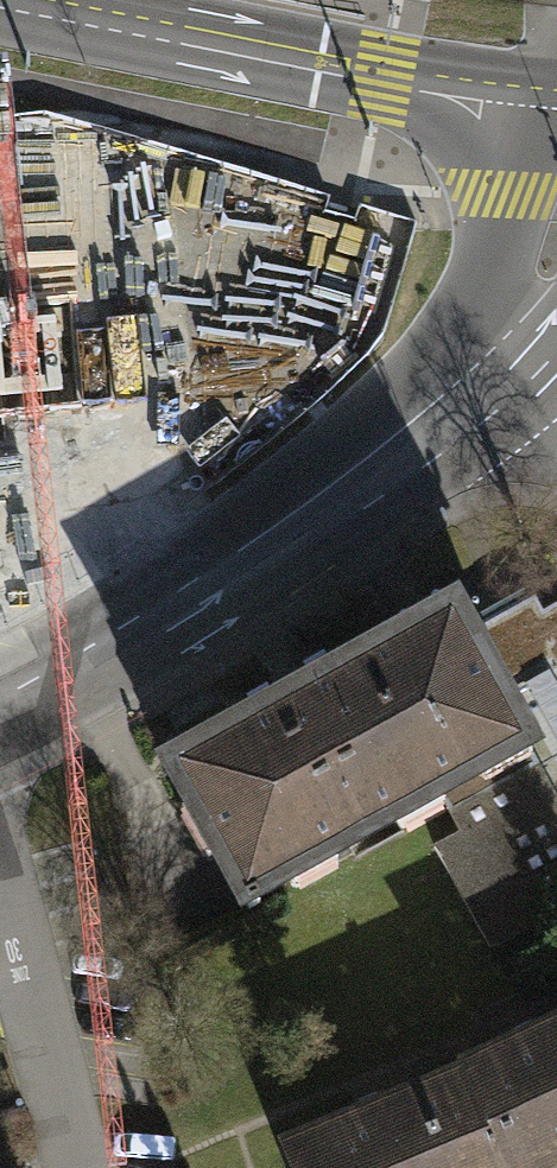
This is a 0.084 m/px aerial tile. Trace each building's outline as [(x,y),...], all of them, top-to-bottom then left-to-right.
[(521,610),(535,602),(517,569),(455,603),(456,605),(478,640),(470,646),(475,654),(529,624),(521,610)] [(543,616),(535,602),(521,610),(529,624),(475,654),(470,646),(478,640),(456,605),(406,638),(407,642),(318,691),(316,687),(281,707),(282,710),(172,771),(249,910),(259,905),(256,899),(293,878),(290,872),(327,851),(330,857),(400,819),(397,813),(434,792),(437,798),(440,796),(481,773),(478,767),(524,741),(556,800),(556,801),(556,608),(543,616)] [(440,796),(460,832),(435,846),(491,948),(556,918),(556,831),(544,805),(556,800),(524,741),(478,767),(481,773),(440,796)] [(546,1034),(388,1102),(282,1147),(290,1167),(556,1167),(556,1030),(546,1034)]
